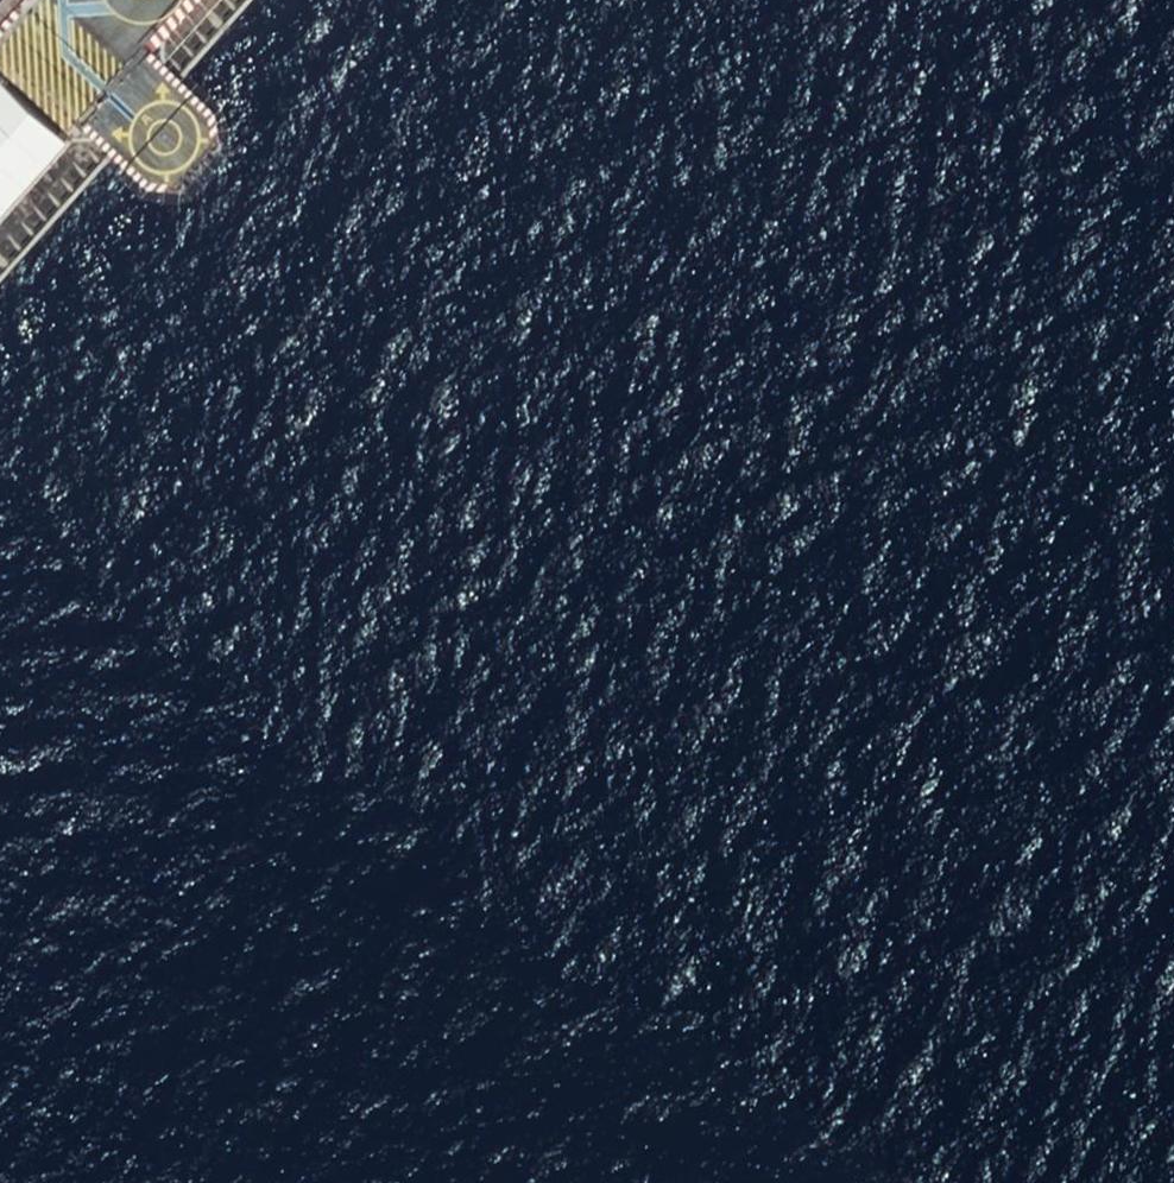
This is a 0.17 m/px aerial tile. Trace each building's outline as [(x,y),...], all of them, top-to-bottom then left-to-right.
[(0,78),(0,222),(72,141),(0,78)]
